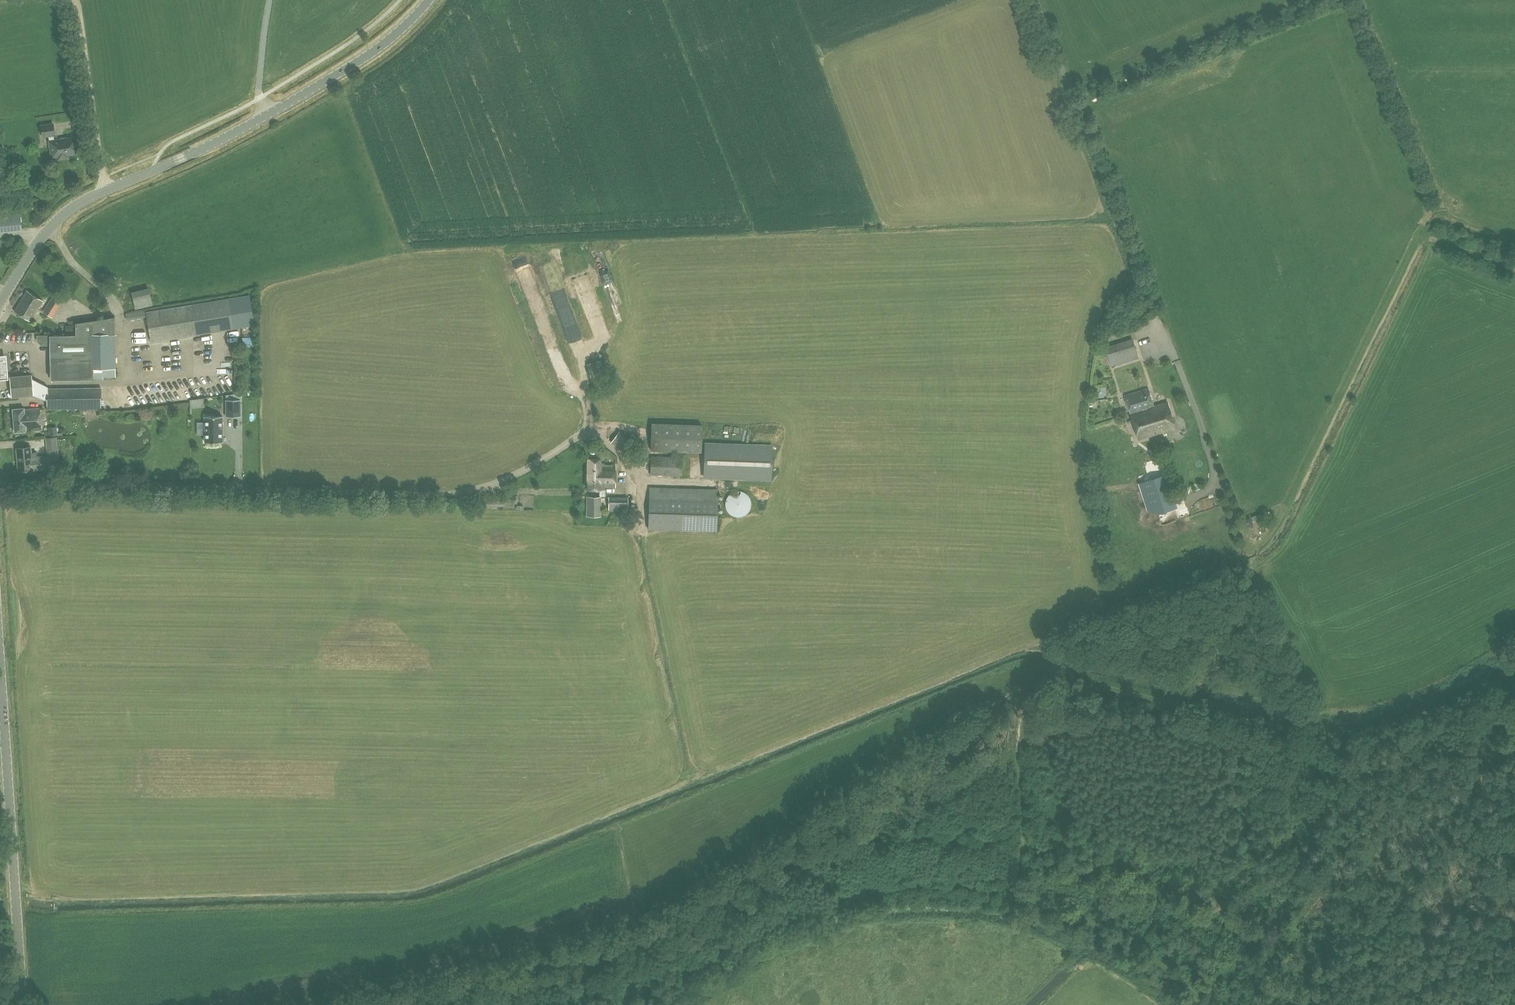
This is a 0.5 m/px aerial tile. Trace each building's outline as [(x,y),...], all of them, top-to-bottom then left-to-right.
[(49,135),(50,141),(52,157),(58,156),(59,159),(69,158),(68,155),(75,154),(72,138),(55,141),(54,134),(55,134),(53,124),(42,126),(43,136),(49,135)] [(22,229),(21,214),(0,216),(0,232),(22,229)] [(135,309),(153,305),(149,287),(131,292),(135,309)] [(30,321),(43,301),(27,291),(14,311),(30,321)] [(54,294),(43,312),(52,318),(64,300),(54,294)] [(151,342),(197,335),(235,328),(230,297),(193,304),(146,311),(146,310),(142,311),(142,309),(132,310),(132,312),(125,313),(126,320),(147,317),(151,342)] [(115,368),(115,334),(115,317),(75,323),(76,335),(70,335),(50,335),(51,379),(71,379),(71,378),(115,377),(115,368)] [(212,347),(210,337),(202,338),(204,348),(212,347)] [(1112,366),(1140,358),(1133,338),(1106,347),(1112,366)] [(164,363),(166,371),(178,368),(175,360),(164,363)] [(146,364),(136,364),(137,372),(147,371),(146,364)] [(102,388),(48,388),(48,387),(32,379),(31,375),(10,377),(11,398),(33,396),(47,401),(47,409),(71,409),(71,410),(102,410),(102,388)] [(235,376),(226,377),(227,396),(230,395),(229,390),(236,390),(235,376)] [(1176,427),(1168,402),(1154,406),(1149,388),(1125,395),(1139,439),(1160,432),(1161,432),(1176,427)] [(226,399),(226,416),(240,416),(240,399),(226,399)] [(42,429),(40,408),(24,409),(24,408),(13,409),(15,432),(26,431),(26,430),(42,429)] [(703,424),(651,422),(651,450),(701,452),(703,424)] [(48,427),(49,435),(57,435),(57,437),(62,436),(62,432),(57,433),(57,426),(48,427)] [(618,430),(610,441),(636,461),(642,453),(633,446),(635,443),(618,430)] [(46,444),(49,469),(60,467),(59,458),(64,457),(63,443),(46,444)] [(706,444),(705,478),(772,480),(773,447),(706,444)] [(38,469),(36,452),(31,453),(31,447),(16,448),(18,471),(38,469)] [(682,457),(651,456),(650,475),(681,476),(682,457)] [(588,458),(588,464),(587,489),(600,489),(605,489),(605,487),(615,487),(616,465),(600,464),(600,459),(588,458)] [(1153,461),(1157,468),(1161,466),(1157,459),(1153,461)] [(1171,491),(1163,467),(1147,473),(1154,496),(1171,491)] [(648,529),(717,531),(718,489),(649,487),(648,529)] [(749,511),(750,510),(750,509),(751,508),(751,507),(751,506),(751,505),(751,504),(751,503),(751,502),(751,501),(751,500),(751,499),(750,498),(750,497),(749,497),(749,496),(748,495),(747,494),(746,493),(744,492),(743,492),(741,491),(739,491),(738,491),(736,491),(735,491),(733,492),(732,492),(731,493),(730,494),(729,495),(728,496),(727,497),(727,498),(726,499),(726,500),(726,501),(726,502),(726,503),(726,504),(726,505),(726,506),(726,507),(727,509),(728,511),(729,512),(730,513),(730,514),(731,514),(732,515),(733,515),(734,516),(736,516),(738,517),(739,517),(741,516),(743,516),(744,515),(745,515),(746,514),(747,513),(748,513),(749,512),(749,511)] [(600,516),(601,496),(587,496),(587,516),(600,516)] [(608,514),(628,514),(629,497),(608,497),(608,514)] [(1259,534),(1262,539),(1269,535),(1266,530),(1259,534)]
